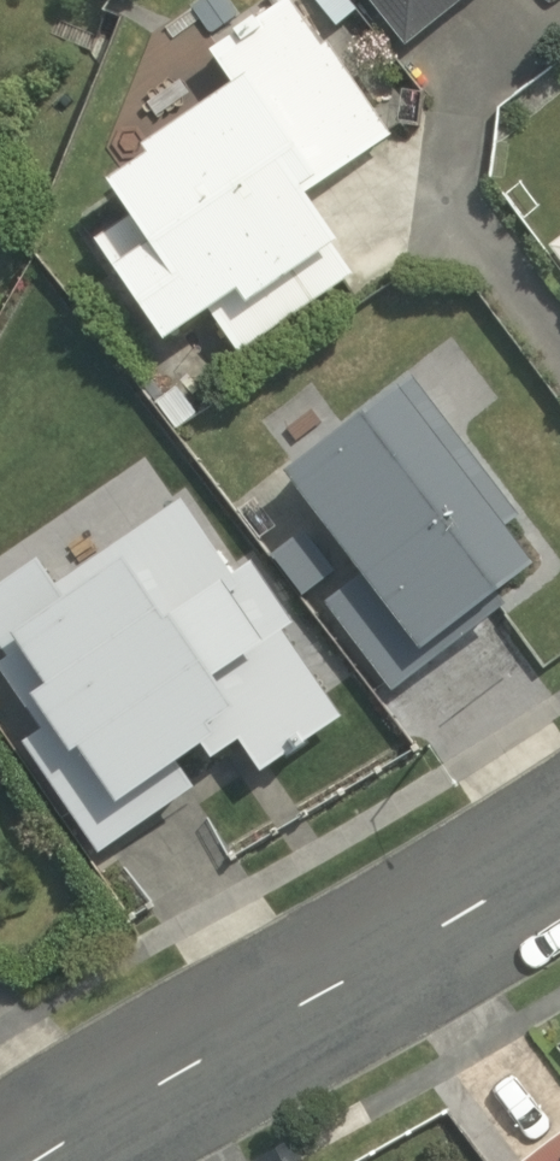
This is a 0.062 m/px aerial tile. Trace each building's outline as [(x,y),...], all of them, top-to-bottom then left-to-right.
[(130,184),(149,207),(102,245),(182,344),(216,316),(256,364),(377,265),(331,209),(412,143),(295,0),(276,0),(208,55),(240,94),(130,184)] [(423,50),(485,0),(382,0),(423,50)] [(525,604),(388,417),(294,487),(320,522),(282,550),(393,701),(525,604)] [(0,594),(0,654),(48,725),(25,740),(102,854),(250,754),(267,779),(345,727),(198,509),(73,593),(51,560),(0,594)] [(9,784),(0,777),(0,794),(9,784)] [(545,1160),(559,1160),(559,1150),(545,1160)]
